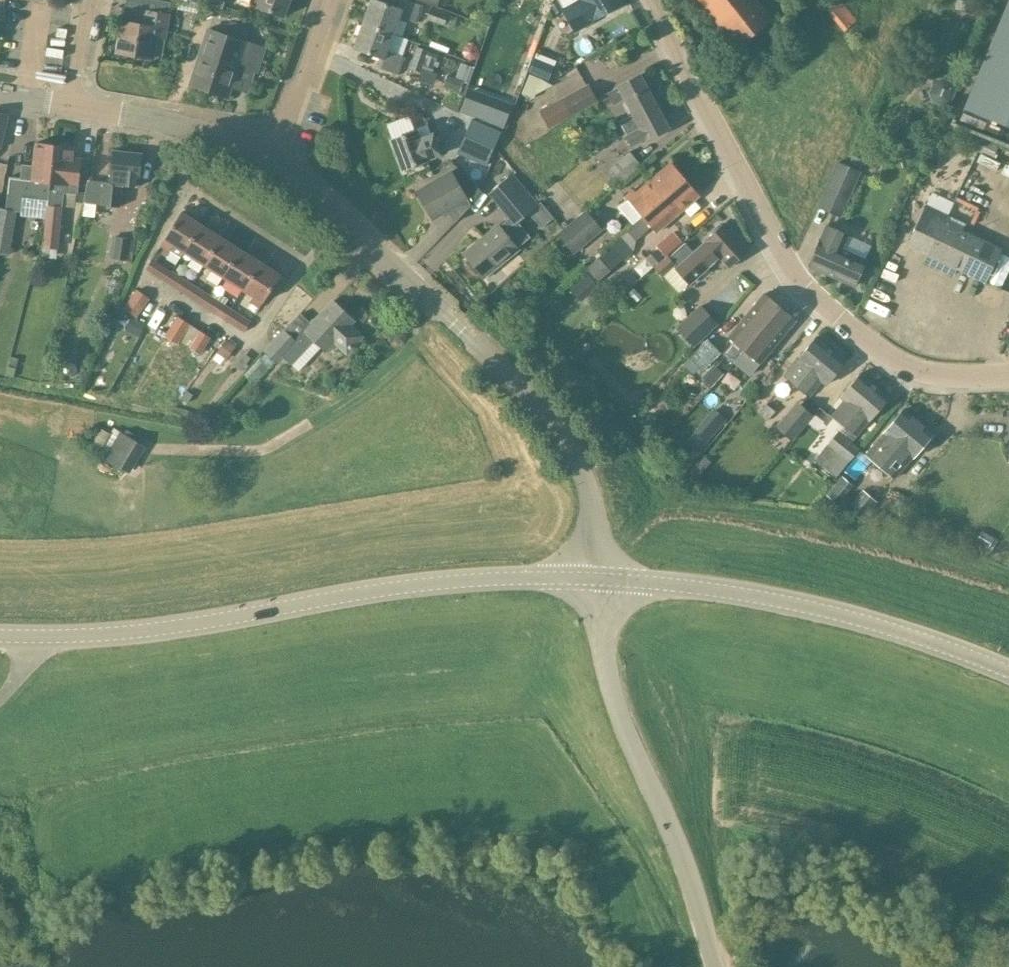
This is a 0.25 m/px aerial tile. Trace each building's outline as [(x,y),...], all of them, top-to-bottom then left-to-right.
[(169,11),(171,2),(159,0),(150,0),(148,11),(146,11),(144,24),(122,21),(117,52),(153,58),(156,36),(165,37),(169,14),(168,14),(169,11)] [(187,1),(193,2),(193,3),(205,6),(205,4),(219,9),(225,2),(225,0),(187,0),(187,1)] [(241,4),(256,10),(257,6),(284,16),(290,0),(242,0),(241,4)] [(393,33),(399,16),(417,23),(424,6),(409,0),(400,0),(397,7),(377,0),(371,0),(363,22),(393,33)] [(592,20),(624,2),(623,0),(581,0),(582,2),(564,12),(574,30),(592,20)] [(736,47),(772,19),(757,0),(700,0),(736,47)] [(961,106),(1008,125),(1008,0),(1006,0),(961,106)] [(857,20),(842,1),(828,12),(829,14),(826,16),(831,22),(834,19),(844,31),(857,20)] [(444,26),(448,14),(431,7),(426,19),(444,26)] [(408,38),(393,33),(363,22),(354,47),(380,56),(377,66),(398,74),(405,56),(402,55),(408,38)] [(257,71),(265,47),(208,28),(190,84),(228,97),(239,65),(257,71)] [(436,61),(439,55),(428,51),(426,58),(427,58),(426,62),(424,62),(422,68),(433,72),(435,65),(433,65),(435,61),(436,61)] [(547,81),(553,66),(535,59),(529,73),(547,81)] [(467,82),(472,66),(461,62),(456,77),(447,74),(443,86),(459,91),(463,81),(467,82)] [(578,67),(566,72),(572,86),(584,81),(578,67)] [(629,114),(654,101),(640,74),(618,86),(607,93),(614,105),(625,99),(626,101),(623,103),(628,114),(629,114)] [(943,106),(952,102),(956,92),(953,82),(943,77),(933,81),(928,92),(932,101),(943,106)] [(571,116),(598,101),(588,83),(561,98),(571,116)] [(512,104),(469,88),(460,113),(503,128),(512,104)] [(629,114),(628,114),(619,120),(625,135),(632,148),(669,128),(654,101),(629,114)] [(8,114),(0,113),(0,148),(8,114)] [(501,132),(471,119),(457,152),(487,165),(501,132)] [(420,137),(417,129),(391,139),(403,169),(441,154),(433,132),(420,137)] [(47,218),(54,144),(35,142),(35,145),(33,165),(22,164),(20,177),(9,176),(6,210),(21,211),(21,215),(46,218),(47,218)] [(47,218),(46,218),(43,247),(58,248),(64,192),(78,194),(82,158),(73,157),(74,146),(54,144),(47,218)] [(138,186),(141,153),(114,150),(110,182),(104,182),(91,180),(87,179),(84,202),(100,204),(121,207),(123,184),(138,186)] [(982,167),(988,154),(979,150),(960,190),(988,203),(1001,175),(982,167)] [(622,182),(641,164),(629,151),(609,168),(615,174),(607,181),(613,188),(622,181),(622,182)] [(840,215),(859,171),(837,161),(818,205),(840,215)] [(510,170),(503,163),(493,171),(499,179),(487,190),(500,204),(502,203),(510,212),(530,193),(510,170)] [(642,215),(685,178),(671,163),(637,192),(633,189),(625,196),(628,199),(619,207),(633,224),(642,215)] [(466,196),(451,171),(417,191),(433,218),(454,206),(460,216),(471,204),(482,190),(475,185),(466,196)] [(642,215),(656,231),(698,194),(685,178),(642,215)] [(943,270),(962,229),(946,222),(950,215),(926,204),(907,245),(927,254),(924,261),(943,270)] [(958,220),(977,218),(975,206),(957,208),(958,220)] [(574,253),(603,228),(586,209),(557,234),(574,253)] [(184,252),(201,224),(181,211),(164,239),(174,245),(170,250),(181,256),(184,252)] [(553,219),(551,216),(539,226),(541,230),(553,219)] [(13,220),(0,217),(0,231),(10,233),(13,220)] [(729,267),(748,249),(724,223),(705,241),(706,241),(676,268),(689,283),(719,256),(729,267)] [(204,264),(221,236),(201,224),(184,252),(193,258),(188,265),(200,272),(204,265),(204,264)] [(484,276),(518,248),(499,225),(465,254),(484,276)] [(853,284),(865,259),(839,248),(845,234),(825,225),(808,264),(853,284)] [(686,235),(690,234),(692,229),(689,226),(684,227),(682,231),(686,235)] [(962,229),(943,270),(953,275),(956,268),(985,282),(1001,248),(962,229)] [(656,246),(665,256),(683,242),(674,231),(656,246)] [(126,260),(130,238),(117,236),(113,258),(126,260)] [(224,277),(241,249),(221,236),(204,264),(204,265),(224,277)] [(633,250),(621,236),(585,267),(598,281),(622,260),(631,270),(645,258),(636,248),(633,250)] [(243,289),(261,261),(241,249),(224,277),(243,289)] [(662,276),(676,265),(668,255),(654,267),(662,276)] [(165,281),(172,271),(153,258),(146,269),(165,281)] [(261,261),(243,289),(264,302),(281,274),(261,261)] [(185,294),(192,283),(172,271),(165,281),(185,294)] [(205,306),(211,296),(192,283),(185,294),(205,306)] [(138,290),(126,307),(139,316),(151,298),(138,290)] [(744,349),(780,307),(764,293),(728,336),(744,349)] [(224,319),(231,308),(211,296),(205,306),(224,319)] [(350,324),(354,320),(333,300),(314,320),(313,319),(303,330),(305,331),(295,341),(284,330),(264,350),(276,361),(282,355),(290,362),(313,339),(326,350),(334,341),(347,353),(363,336),(350,324)] [(694,345),(717,323),(700,306),(677,328),(694,345)] [(780,307),(744,349),(760,363),(796,320),(780,307)] [(231,308),(224,319),(244,332),(251,321),(231,308)] [(180,341),(190,324),(177,316),(165,336),(178,344),(180,341)] [(133,318),(128,331),(140,336),(145,323),(133,318)] [(190,324),(180,341),(200,354),(211,337),(200,330),(190,324)] [(826,384),(845,361),(817,336),(784,375),(809,395),(822,381),(826,384)] [(227,359),(236,345),(226,339),(217,352),(227,359)] [(703,370),(721,352),(708,339),(689,356),(703,370)] [(856,436),(869,421),(889,397),(860,373),(840,396),(844,400),(831,415),(850,431),(845,436),(838,430),(827,444),(815,459),(836,477),(849,461),(860,448),(852,442),(856,436)] [(192,396),(187,392),(182,398),(187,402),(192,396)] [(792,440),(814,414),(797,400),(776,426),(792,440)] [(768,420),(776,410),(765,402),(757,412),(768,420)] [(895,478),(933,433),(904,409),(866,454),(895,478)] [(708,443),(727,421),(715,410),(695,433),(708,443)] [(131,473),(146,446),(120,430),(104,457),(131,473)] [(838,504),(854,485),(842,476),(826,494),(838,504)] [(862,519),(866,514),(865,513),(870,508),(867,506),(872,501),(861,492),(848,507),(858,517),(858,516),(862,519)]
